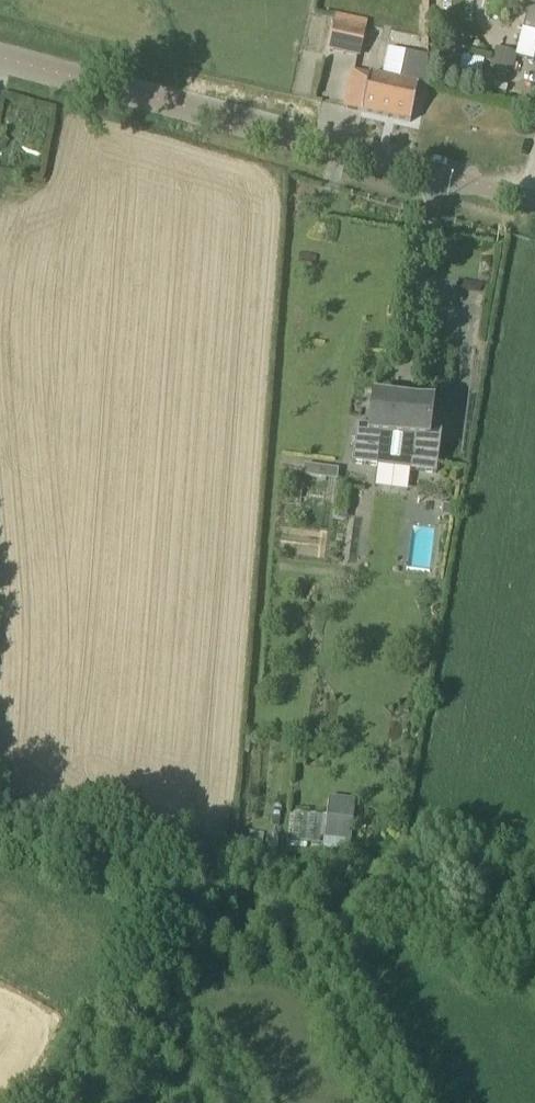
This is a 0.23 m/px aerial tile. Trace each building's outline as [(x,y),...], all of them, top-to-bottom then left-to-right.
[(527,13),(522,30),(534,33),(534,9),(527,13)] [(360,55),(365,30),(336,23),(330,49),(360,55)] [(480,81),(485,61),(463,56),(464,49),(464,43),(450,41),(448,45),(442,72),(480,81)] [(492,47),(488,67),(509,72),(513,52),(492,47)] [(362,111),(411,122),(418,89),(428,91),(428,58),(405,53),(399,80),(354,70),(345,107),(362,111)] [(434,401),(372,393),(368,426),(357,425),(353,462),(378,466),(381,438),(414,442),(410,470),(436,473),(435,482),(458,485),(459,475),(436,473),(441,436),(430,434),(434,401)] [(311,477),(322,479),(337,481),(339,469),(323,467),(313,466),(311,477)] [(324,837),(351,840),(354,810),(327,807),(326,816),(326,822),(324,837)]
